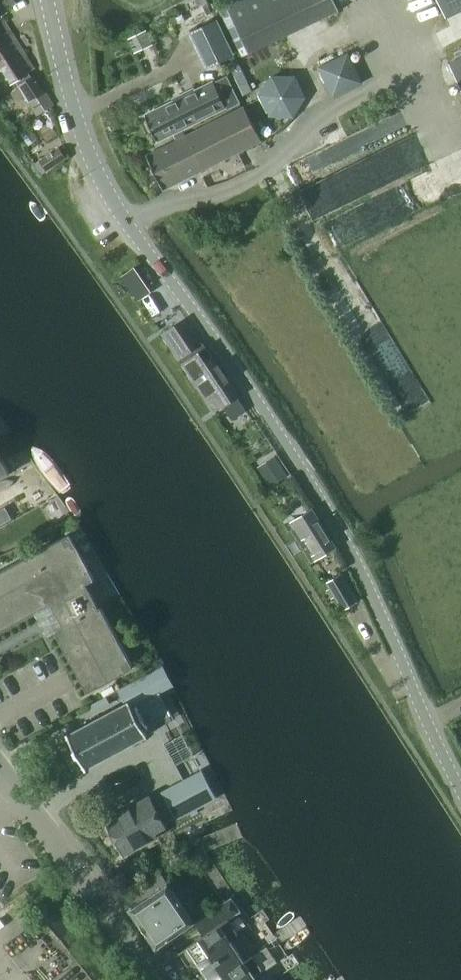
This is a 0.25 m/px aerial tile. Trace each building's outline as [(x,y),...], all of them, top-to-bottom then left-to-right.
[(16,2),(15,1),(17,0),(0,0),(0,13),(16,2)] [(227,5),(249,52),(339,10),(335,0),(237,0),(227,5)] [(446,17),(460,10),(460,0),(437,0),(446,17)] [(0,19),(0,67),(24,52),(2,18),(0,19)] [(190,34),(206,67),(231,55),(215,22),(190,34)] [(146,29),(126,39),(133,53),(153,43),(146,29)] [(0,67),(11,84),(16,80),(19,85),(11,91),(17,100),(25,95),(37,114),(50,105),(51,105),(52,104),(34,76),(30,78),(27,74),(34,69),(24,52),(0,67)] [(348,53),(320,66),(333,97),(362,84),(348,53)] [(448,65),(460,90),(460,58),(448,65)] [(172,133),(176,140),(185,136),(182,128),(224,108),(226,111),(240,104),(227,76),(193,93),(192,90),(184,94),(185,96),(145,116),(156,141),(172,133)] [(269,89),(257,109),(267,132),(289,132),(304,111),(293,90),(269,89)] [(185,136),(176,140),(176,141),(146,155),(163,190),(262,141),(245,108),(186,136),(185,136)] [(52,129),(43,136),(46,141),(56,134),(52,129)] [(58,149),(41,160),(47,169),(64,158),(58,149)] [(180,322),(162,334),(211,406),(215,412),(222,406),(236,397),(238,396),(205,346),(203,342),(192,340),(180,322)] [(10,474),(7,468),(3,460),(0,454),(0,479),(10,474)] [(286,475),(280,466),(270,473),(268,479),(272,485),(286,475)] [(335,546),(311,508),(294,519),(297,525),(291,529),(311,562),(335,546)] [(50,603),(55,611),(46,616),(50,624),(58,620),(62,628),(55,632),(87,692),(96,688),(97,688),(134,668),(102,607),(99,608),(86,584),(95,579),(70,533),(0,571),(0,630),(50,603)] [(335,597),(342,609),(357,601),(342,575),(327,583),(330,588),(326,591),(329,594),(332,592),(335,597)] [(160,692),(172,686),(162,667),(118,690),(125,703),(128,709),(132,707),(144,729),(148,727),(149,728),(170,716),(172,715),(160,692)] [(105,697),(92,704),(95,711),(109,704),(105,697)] [(74,747),(74,748),(74,749),(75,749),(78,754),(77,755),(78,756),(78,755),(84,765),(82,766),(83,768),(85,767),(85,769),(147,735),(144,729),(132,707),(128,709),(125,703),(67,734),(68,735),(66,736),(68,739),(69,738),(74,747)] [(151,798),(165,824),(165,825),(216,798),(202,771),(151,798)] [(154,831),(165,824),(151,798),(150,798),(106,821),(124,853),(156,835),(154,831)] [(129,909),(157,949),(195,922),(160,871),(137,887),(145,899),(129,909)] [(179,952),(188,966),(195,962),(208,979),(215,979),(244,960),(230,940),(235,937),(237,931),(229,920),(236,915),(241,911),(231,897),(226,901),(224,903),(216,908),(214,909),(224,922),(204,936),(179,952)] [(214,909),(195,923),(204,936),(224,922),(214,909)] [(255,976),(260,973),(261,967),(252,955),(244,960),(215,979),(257,979),(255,976)]
